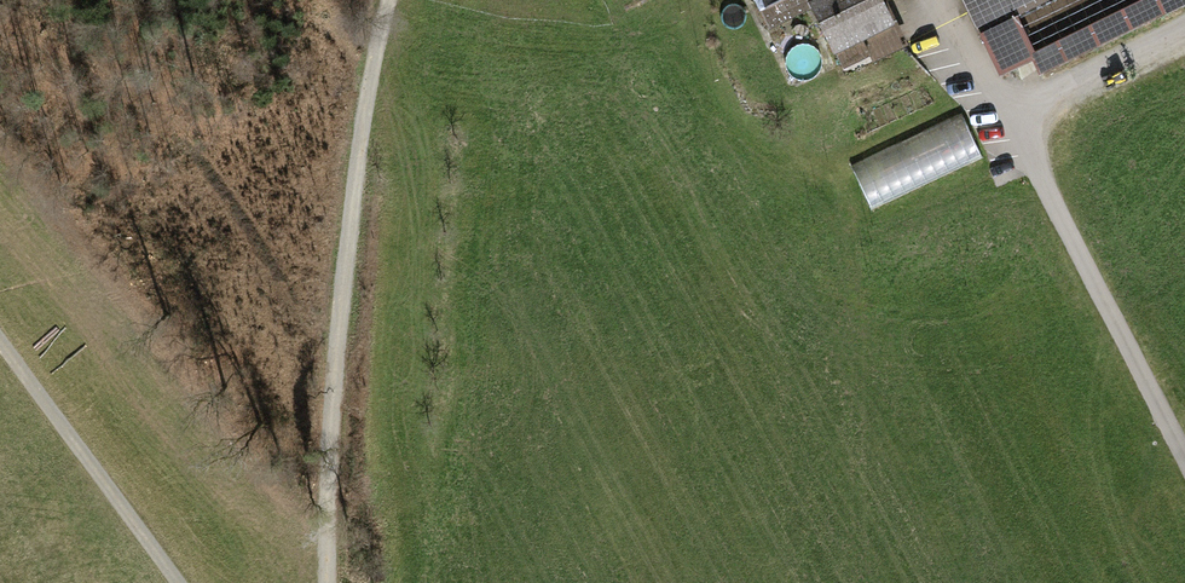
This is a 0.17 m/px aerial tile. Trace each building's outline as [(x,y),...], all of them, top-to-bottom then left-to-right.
[(763,10),(784,0),(758,0),(763,10)] [(834,50),(891,22),(880,0),(810,0),(834,50)] [(985,41),(999,34),(996,25),(1014,16),(1048,0),(965,0),(985,41)] [(1033,55),(1014,16),(996,25),(999,34),(985,41),(1001,72),(1032,56),(1039,71),(1184,0),(1146,0),(1033,55)] [(943,41),(911,41),(910,61),(943,61),(943,41)] [(970,124),(844,170),(858,207),(983,160),(970,124)]
